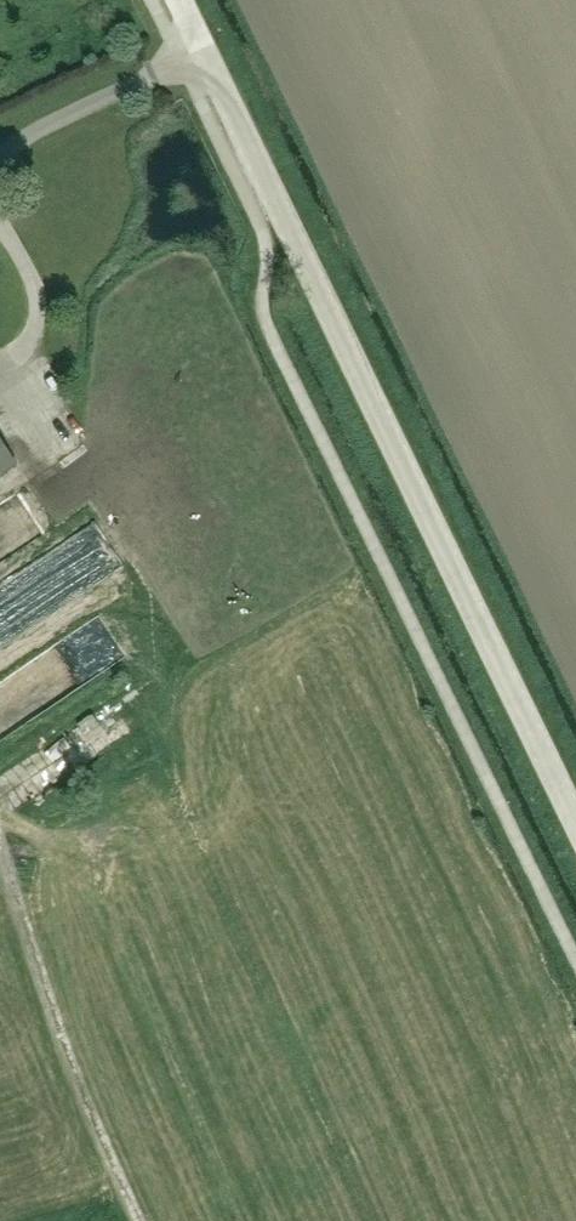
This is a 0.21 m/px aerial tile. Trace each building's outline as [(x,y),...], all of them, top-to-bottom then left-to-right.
[(16,462),(13,458),(0,439),(0,473),(16,462)] [(22,537),(10,519),(0,526),(0,552),(22,537)] [(83,577),(67,543),(27,561),(43,596),(83,577)] [(0,584),(0,629),(36,607),(16,575),(0,584)] [(166,620),(143,586),(0,679),(0,729),(166,620)]
